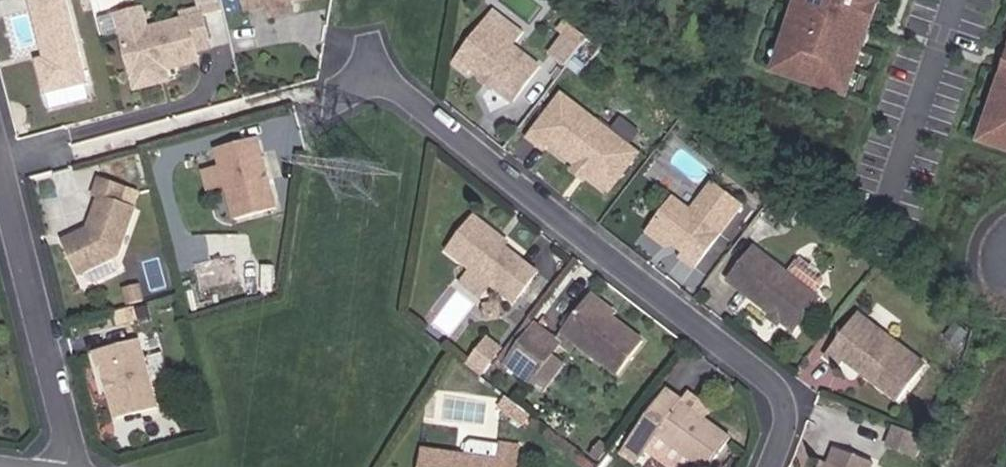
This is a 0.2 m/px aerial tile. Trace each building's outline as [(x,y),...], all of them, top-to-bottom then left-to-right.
[(64,0),(24,0),(36,51),(40,50),(42,59),(30,61),(39,98),(84,88),(64,0)] [(232,8),(242,5),(254,14),(277,10),(277,9),(302,4),(301,0),(230,0),(232,8)] [(766,70),(846,96),(878,0),(790,0),(766,70)] [(242,5),(232,8),(234,18),(254,14),(242,5)] [(277,10),(254,14),(257,25),(279,20),(277,9),(277,10)] [(109,22),(124,83),(188,67),(185,57),(199,53),(190,12),(138,24),(135,16),(109,22)] [(456,65),(468,74),(472,69),(484,78),(497,87),(514,100),(540,63),(485,24),(456,65)] [(583,37),(567,25),(547,52),(564,63),(583,37)] [(972,139),(1005,151),(1005,43),(972,139)] [(159,87),(156,75),(124,83),(126,94),(159,87)] [(497,87),(484,78),(482,82),(495,91),(497,87)] [(604,193),(631,156),(555,101),(524,144),(537,155),(542,148),(572,170),(583,179),(604,193)] [(261,138),(219,150),(239,221),(280,210),(261,138)] [(583,179),(572,170),(567,176),(579,185),(583,179)] [(139,194),(126,189),(127,186),(99,175),(92,194),(98,197),(90,217),(95,219),(92,228),(92,231),(87,233),(86,231),(61,241),(76,275),(117,257),(136,208),(134,207),(139,194)] [(668,202),(647,230),(664,243),(673,243),(684,251),(676,261),(689,271),(738,209),(709,187),(687,214),(668,202)] [(778,224),(791,207),(777,196),(764,213),(773,220),(778,224)] [(493,244),(497,240),(469,219),(443,254),(512,306),(535,276),(501,250),(493,244)] [(664,243),(647,230),(642,236),(660,249),(664,243)] [(504,246),(497,240),(493,244),(501,250),(504,246)] [(750,250),(724,284),(766,316),(776,324),(789,334),(816,299),(810,295),(820,283),(821,273),(803,259),(793,263),(784,275),(750,250)] [(147,302),(143,284),(124,289),(129,307),(147,302)] [(437,324),(456,335),(478,299),(459,288),(437,324)] [(639,342),(584,300),(559,333),(614,375),(639,342)] [(854,315),(821,358),(836,370),(841,363),(897,406),(925,370),(854,315)] [(776,324),(766,316),(764,320),(773,327),(776,324)] [(564,343),(535,322),(504,364),(533,385),(535,382),(550,361),(564,343)] [(500,350),(487,341),(472,367),(482,375),(500,350)] [(127,345),(81,357),(85,374),(90,373),(102,423),(144,413),(127,345)] [(564,371),(550,361),(535,382),(549,392),(564,371)] [(662,390),(621,447),(635,457),(652,434),(699,466),(708,466),(729,438),(662,390)] [(532,417),(508,399),(500,410),(524,427),(532,417)] [(924,440),(893,429),(885,449),(916,460),(924,440)] [(417,466),(519,466),(522,443),(498,440),(498,441),(470,438),(465,441),(464,453),(420,447),(417,466)] [(840,451),(836,466),(878,466),(879,464),(840,451)]
